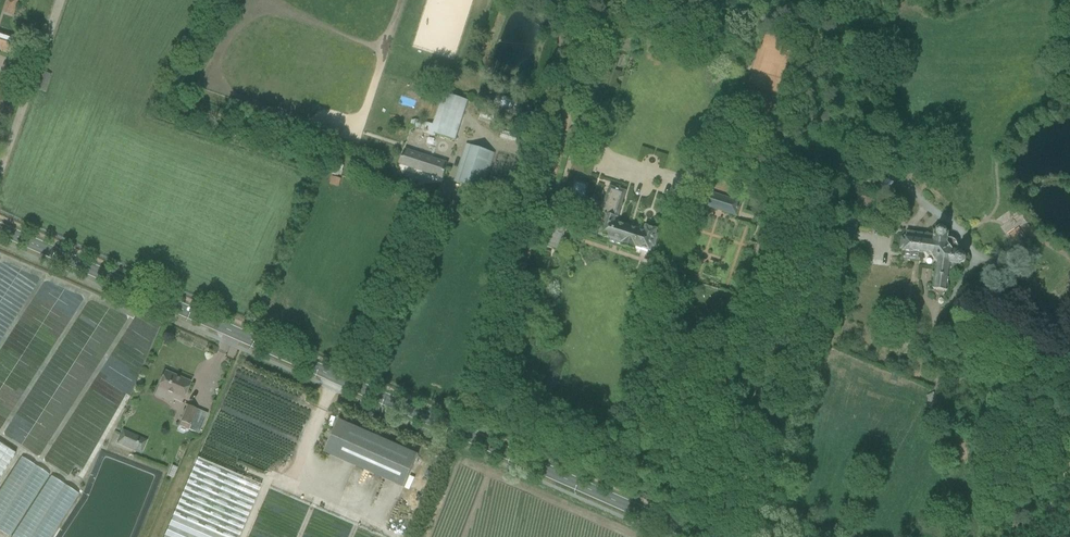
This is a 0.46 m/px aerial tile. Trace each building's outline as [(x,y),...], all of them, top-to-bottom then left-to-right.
[(930,14),(929,5),(910,7),(911,17),(930,14)] [(9,55),(15,40),(0,35),(0,51),(9,55)] [(617,72),(611,87),(619,90),(625,75),(617,72)] [(47,92),(52,76),(46,74),(41,90),(47,92)] [(463,99),(445,94),(433,136),(450,141),(463,99)] [(398,167),(440,179),(446,160),(404,148),(398,167)] [(482,189),(493,157),(470,149),(467,157),(459,154),(456,164),(468,169),(464,182),(482,189)] [(654,249),(659,235),(656,235),(658,230),(645,226),(643,231),(617,223),(619,219),(627,192),(610,187),(602,214),(600,219),(604,220),(599,236),(603,238),(604,236),(607,237),(607,239),(609,240),(608,245),(622,250),(623,247),(635,251),(636,248),(643,250),(643,249),(647,250),(646,251),(651,253),(652,248),(654,249)] [(740,201),(710,193),(706,207),(736,215),(740,201)] [(948,238),(949,233),(947,233),(947,232),(944,228),(940,228),(936,231),(936,232),(934,231),(933,236),(906,232),(906,237),(904,237),(904,238),(901,238),(900,250),(902,251),(902,252),(903,253),(902,260),(922,263),(923,255),(930,256),(937,265),(934,290),(948,293),(949,285),(947,285),(948,280),(950,280),(951,272),(956,272),(957,266),(961,267),(961,265),(962,265),(966,262),(966,258),(964,254),(963,254),(963,252),(958,251),(958,249),(958,248),(958,247),(958,246),(958,244),(957,243),(957,242),(956,241),(954,240),(953,239),(951,238),(948,238)] [(152,394),(180,405),(189,381),(161,370),(152,394)] [(189,427),(196,409),(185,404),(177,423),(189,427)] [(322,453),(400,487),(414,455),(336,421),(322,453)] [(120,448),(145,458),(151,443),(126,433),(120,448)] [(18,453),(0,441),(0,481),(18,453)] [(258,483),(192,458),(163,536),(237,536),(258,483)] [(83,494),(22,459),(0,497),(0,533),(7,536),(57,536),(83,494)] [(285,476),(294,466),(290,463),(281,472),(285,476)]
